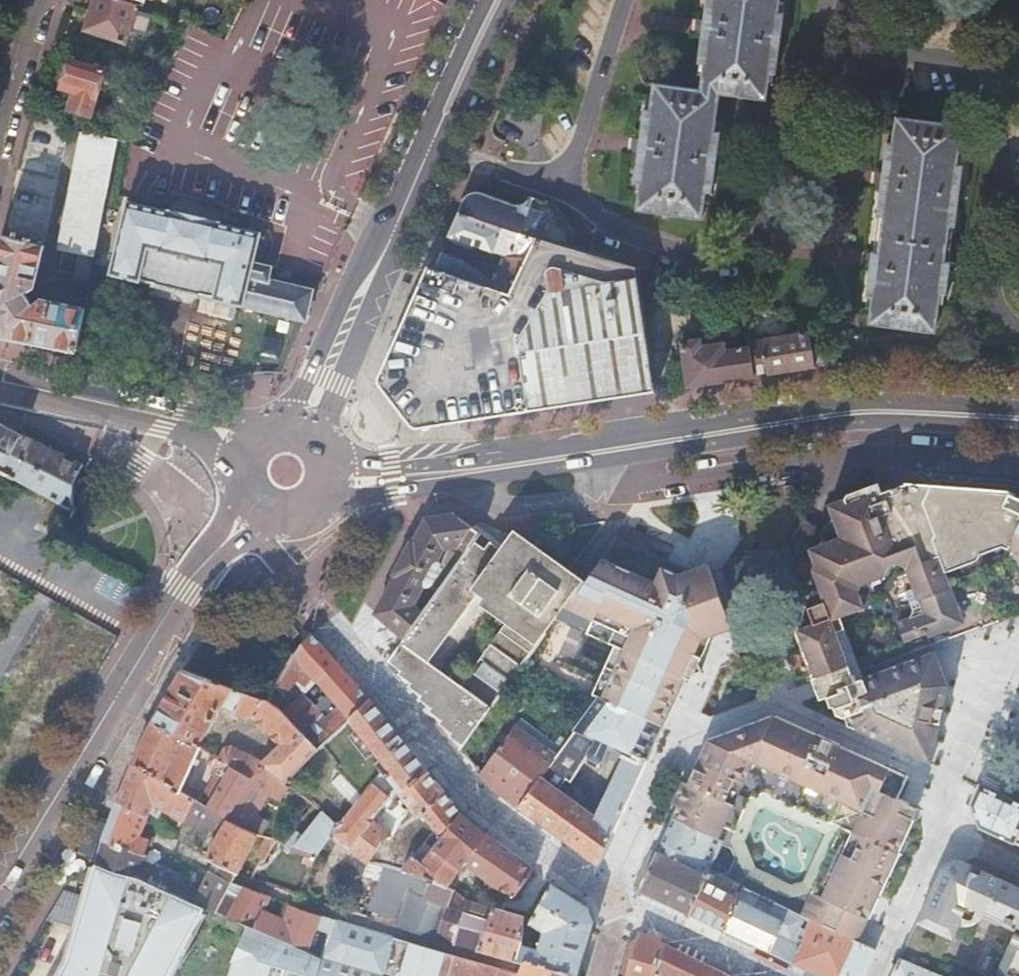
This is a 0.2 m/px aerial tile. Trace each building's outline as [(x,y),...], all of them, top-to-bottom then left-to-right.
[(85,31),(127,44),(139,7),(118,0),(95,0),(85,31)] [(637,183),(642,184),(638,211),(703,220),(707,192),(711,192),(719,134),(714,133),(719,94),(766,100),(770,73),(774,74),(783,15),(778,15),(780,0),(709,0),(700,64),(706,65),(702,91),(656,85),(650,125),(645,124),(637,183)] [(66,77),(62,91),(74,94),(69,111),(91,118),(105,71),(72,60),(70,64),(64,66),(62,72),(66,77)] [(873,254),(867,297),(874,298),(870,324),(934,333),(940,293),(945,294),(949,263),(944,262),(949,225),(953,226),(961,167),(956,166),(962,127),(897,118),(893,146),(888,145),(878,216),(884,217),(879,255),(873,254)] [(36,149),(62,149),(62,125),(36,125),(36,149)] [(117,143),(119,134),(89,128),(87,137),(117,143)] [(81,252),(95,255),(117,143),(87,137),(65,249),(81,252)] [(460,215),(536,241),(571,250),(575,238),(555,204),(531,199),(529,203),(526,206),(522,208),(518,208),(514,207),(484,196),(481,195),(476,195),(472,196),(468,198),(465,201),(463,205),(460,213),(460,215)] [(128,202),(110,276),(140,284),(141,282),(153,285),(152,287),(202,299),(202,297),(214,299),(214,301),(244,308),(244,307),(305,321),(312,290),(270,280),(272,267),(254,263),(261,234),(128,202)] [(117,212),(107,210),(98,255),(96,255),(95,259),(108,262),(117,212)] [(442,253),(435,267),(435,268),(509,295),(536,241),(460,215),(448,240),(461,246),(466,248),(468,243),(504,255),(492,279),(483,276),(466,262),(442,253)] [(3,235),(0,247),(0,338),(29,344),(77,353),(85,310),(43,301),(35,306),(28,294),(36,289),(46,245),(3,235)] [(435,268),(435,267),(429,265),(375,382),(409,430),(653,393),(636,271),(636,269),(572,250),(571,250),(536,241),(509,295),(435,268)] [(95,255),(81,252),(76,280),(91,283),(95,259),(96,255),(95,255)] [(792,337),(750,343),(750,347),(755,377),(794,371),(814,368),(809,335),(810,323),(789,317),(792,337)] [(680,343),(687,388),(709,384),(726,381),(755,377),(750,347),(725,351),(725,344),(702,347),(700,339),(680,343)] [(834,345),(814,348),(817,367),(837,364),(834,345)] [(809,606),(816,624),(794,632),(814,687),(819,701),(826,698),(830,709),(833,708),(836,716),(845,720),(860,727),(858,731),(930,763),(947,687),(934,653),(863,679),(860,671),(858,664),(906,646),(905,643),(1018,600),(1018,499),(1008,493),(905,485),(881,493),(878,484),(861,490),(849,494),(846,500),(831,506),(834,515),(833,518),(835,524),(827,542),(821,545),(820,546),(811,549),(816,563),(814,568),(825,600),(809,606)] [(375,615),(402,637),(403,638),(422,613),(421,612),(411,605),(423,584),(425,585),(428,585),(430,583),(438,568),(438,566),(437,564),(435,562),(442,548),(459,546),(465,551),(466,552),(473,543),(474,543),(480,535),(453,515),(426,519),(375,615)] [(465,551),(421,612),(422,613),(403,638),(404,639),(387,662),(411,691),(429,713),(440,720),(438,724),(452,734),(449,737),(464,748),(479,727),(488,715),(501,697),(524,666),(565,610),(581,588),(580,587),(520,545),(509,536),(499,550),(494,546),(489,542),(482,550),(474,543),(473,543),(466,552),(465,551)] [(615,540),(581,588),(565,610),(594,623),(621,635),(615,649),(606,668),(616,673),(603,701),(660,728),(684,678),(691,681),(694,673),(700,672),(698,665),(711,636),(732,628),(708,565),(690,571),(686,572),(665,562),(615,540)] [(287,669),(265,702),(264,703),(280,714),(281,715),(300,695),(302,696),(315,683),(338,707),(325,720),(321,716),(302,736),(318,751),(369,699),(311,635),(287,669)] [(182,671),(154,724),(171,732),(199,747),(223,706),(235,713),(232,718),(237,721),(240,716),(247,720),(255,719),(282,745),(263,763),(231,746),(225,748),(219,759),(232,767),(249,777),(250,777),(252,777),(267,770),(274,775),(274,776),(286,784),(319,752),(318,751),(302,736),(281,715),(280,714),(264,703),(265,702),(195,675),(182,671)] [(519,709),(501,697),(488,715),(500,723),(508,712),(514,716),(519,709)] [(571,736),(517,808),(576,852),(596,865),(660,728),(603,701),(597,698),(596,699),(570,736),(571,736)] [(369,699),(318,751),(319,752),(286,784),(287,785),(309,802),(322,813),(340,793),(326,779),(335,768),(343,777),(352,768),(339,756),(346,747),(344,745),(358,734),(381,761),(354,784),(352,786),(327,816),(339,828),(384,773),(396,787),(395,788),(399,793),(427,772),(369,699)] [(678,808),(674,817),(705,833),(719,839),(723,829),(735,834),(750,800),(764,795),(831,826),(831,824),(841,828),(807,904),(801,916),(805,918),(805,919),(811,923),(812,922),(857,942),(887,876),(912,821),(904,817),(909,807),(895,800),(905,779),(838,749),(838,748),(773,718),(708,742),(693,775),(688,785),(682,783),(672,806),(678,808)] [(521,720),(480,775),(491,789),(517,808),(571,736),(570,736),(565,732),(556,744),(521,720)] [(153,724),(133,764),(164,781),(163,783),(194,800),(193,801),(207,809),(212,800),(184,784),(200,748),(199,747),(171,732),(154,724),(153,724)] [(133,764),(116,807),(148,821),(151,814),(160,818),(163,811),(182,822),(193,801),(194,800),(163,783),(164,781),(133,764)] [(207,809),(193,801),(182,822),(208,837),(211,831),(219,835),(227,821),(250,777),(249,777),(232,767),(227,775),(224,781),(216,794),(212,800),(207,809)] [(250,777),(227,821),(248,831),(266,794),(279,801),(287,785),(286,784),(274,776),(274,775),(267,770),(252,777),(250,777)] [(384,773),(339,828),(332,836),(332,837),(368,865),(386,867),(404,872),(414,858),(415,859),(422,850),(409,834),(428,820),(443,836),(461,814),(443,792),(427,772),(399,793),(410,807),(396,822),(400,828),(390,834),(369,817),(389,796),(388,795),(395,788),(396,787),(384,773)] [(978,786),(969,805),(979,829),(1018,847),(1018,787),(1012,784),(1005,798),(978,786)] [(112,818),(95,865),(135,876),(197,905),(203,893),(201,893),(174,879),(141,862),(149,841),(141,837),(144,829),(148,821),(116,807),(112,818)] [(486,835),(461,814),(443,836),(428,820),(409,834),(422,850),(426,845),(433,850),(433,849),(461,870),(465,864),(486,835)] [(327,816),(326,817),(326,818),(321,817),(302,840),(296,835),(291,841),(297,846),(291,853),(315,862),(316,862),(319,854),(332,837),(332,836),(339,828),(327,816)] [(674,817),(640,891),(688,914),(703,882),(708,873),(709,873),(712,865),(694,857),(705,833),(674,817)] [(219,835),(207,859),(215,863),(216,862),(238,873),(257,836),(248,831),(227,821),(219,835)] [(719,839),(705,833),(694,857),(712,865),(724,841),(719,839)] [(498,844),(486,835),(465,864),(472,870),(472,871),(494,888),(495,887),(513,899),(533,871),(510,853),(498,844)] [(276,841),(266,838),(257,856),(262,858),(261,860),(266,862),(276,841)] [(413,893),(399,927),(436,939),(454,944),(468,901),(455,891),(453,890),(448,888),(461,870),(433,849),(433,850),(422,864),(415,859),(414,858),(404,872),(407,873),(405,878),(416,886),(413,893)] [(203,893),(197,905),(206,909),(210,911),(211,911),(307,953),(308,952),(317,929),(330,934),(331,935),(338,920),(325,916),(317,915),(286,903),(281,919),(265,911),(272,897),(235,880),(237,877),(238,873),(216,862),(215,863),(214,866),(201,893),(203,893)] [(967,907),(982,914),(997,879),(963,863),(939,872),(916,923),(952,940),(967,907)] [(95,865),(94,867),(67,962),(60,975),(170,975),(206,909),(197,905),(135,876),(95,865)] [(94,867),(91,866),(82,896),(73,928),(63,963),(56,975),(60,975),(67,962),(94,867)] [(997,879),(982,914),(1003,923),(1002,926),(1015,932),(995,975),(1018,975),(1018,888),(997,879)] [(703,882),(688,914),(724,931),(740,894),(737,893),(735,894),(735,895),(734,897),(703,882)] [(515,962),(522,965),(523,963),(565,975),(578,975),(593,923),(588,910),(566,895),(551,884),(531,920),(529,924),(541,931),(536,949),(522,945),(521,945),(515,962)] [(724,931),(794,964),(809,931),(808,930),(801,927),(805,919),(805,918),(801,916),(775,902),(774,903),(769,913),(755,906),(757,902),(760,903),(763,902),(765,898),(766,897),(742,888),(742,889),(740,894),(724,931)] [(402,889),(388,924),(399,927),(413,893),(402,889)] [(82,896),(64,891),(46,920),(73,928),(82,896)] [(468,901),(454,944),(479,952),(493,909),(468,901)] [(206,909),(170,975),(175,975),(210,911),(206,909)] [(493,909),(479,952),(515,962),(521,945),(522,945),(524,938),(525,919),(493,909)] [(211,911),(200,948),(239,965),(235,975),(381,975),(397,939),(396,939),(367,929),(338,920),(331,935),(330,934),(320,958),(308,952),(307,953),(211,911)] [(875,950),(857,942),(812,922),(811,923),(808,930),(809,931),(794,964),(818,975),(863,975),(875,950)] [(704,966),(642,936),(629,941),(619,975),(725,975),(704,966)] [(397,939),(381,975),(440,975),(441,975),(498,975),(501,969),(410,943),(397,939)] [(899,960),(892,975),(935,975),(899,960)] [(523,963),(522,965),(522,966),(519,975),(565,975),(523,963)]
